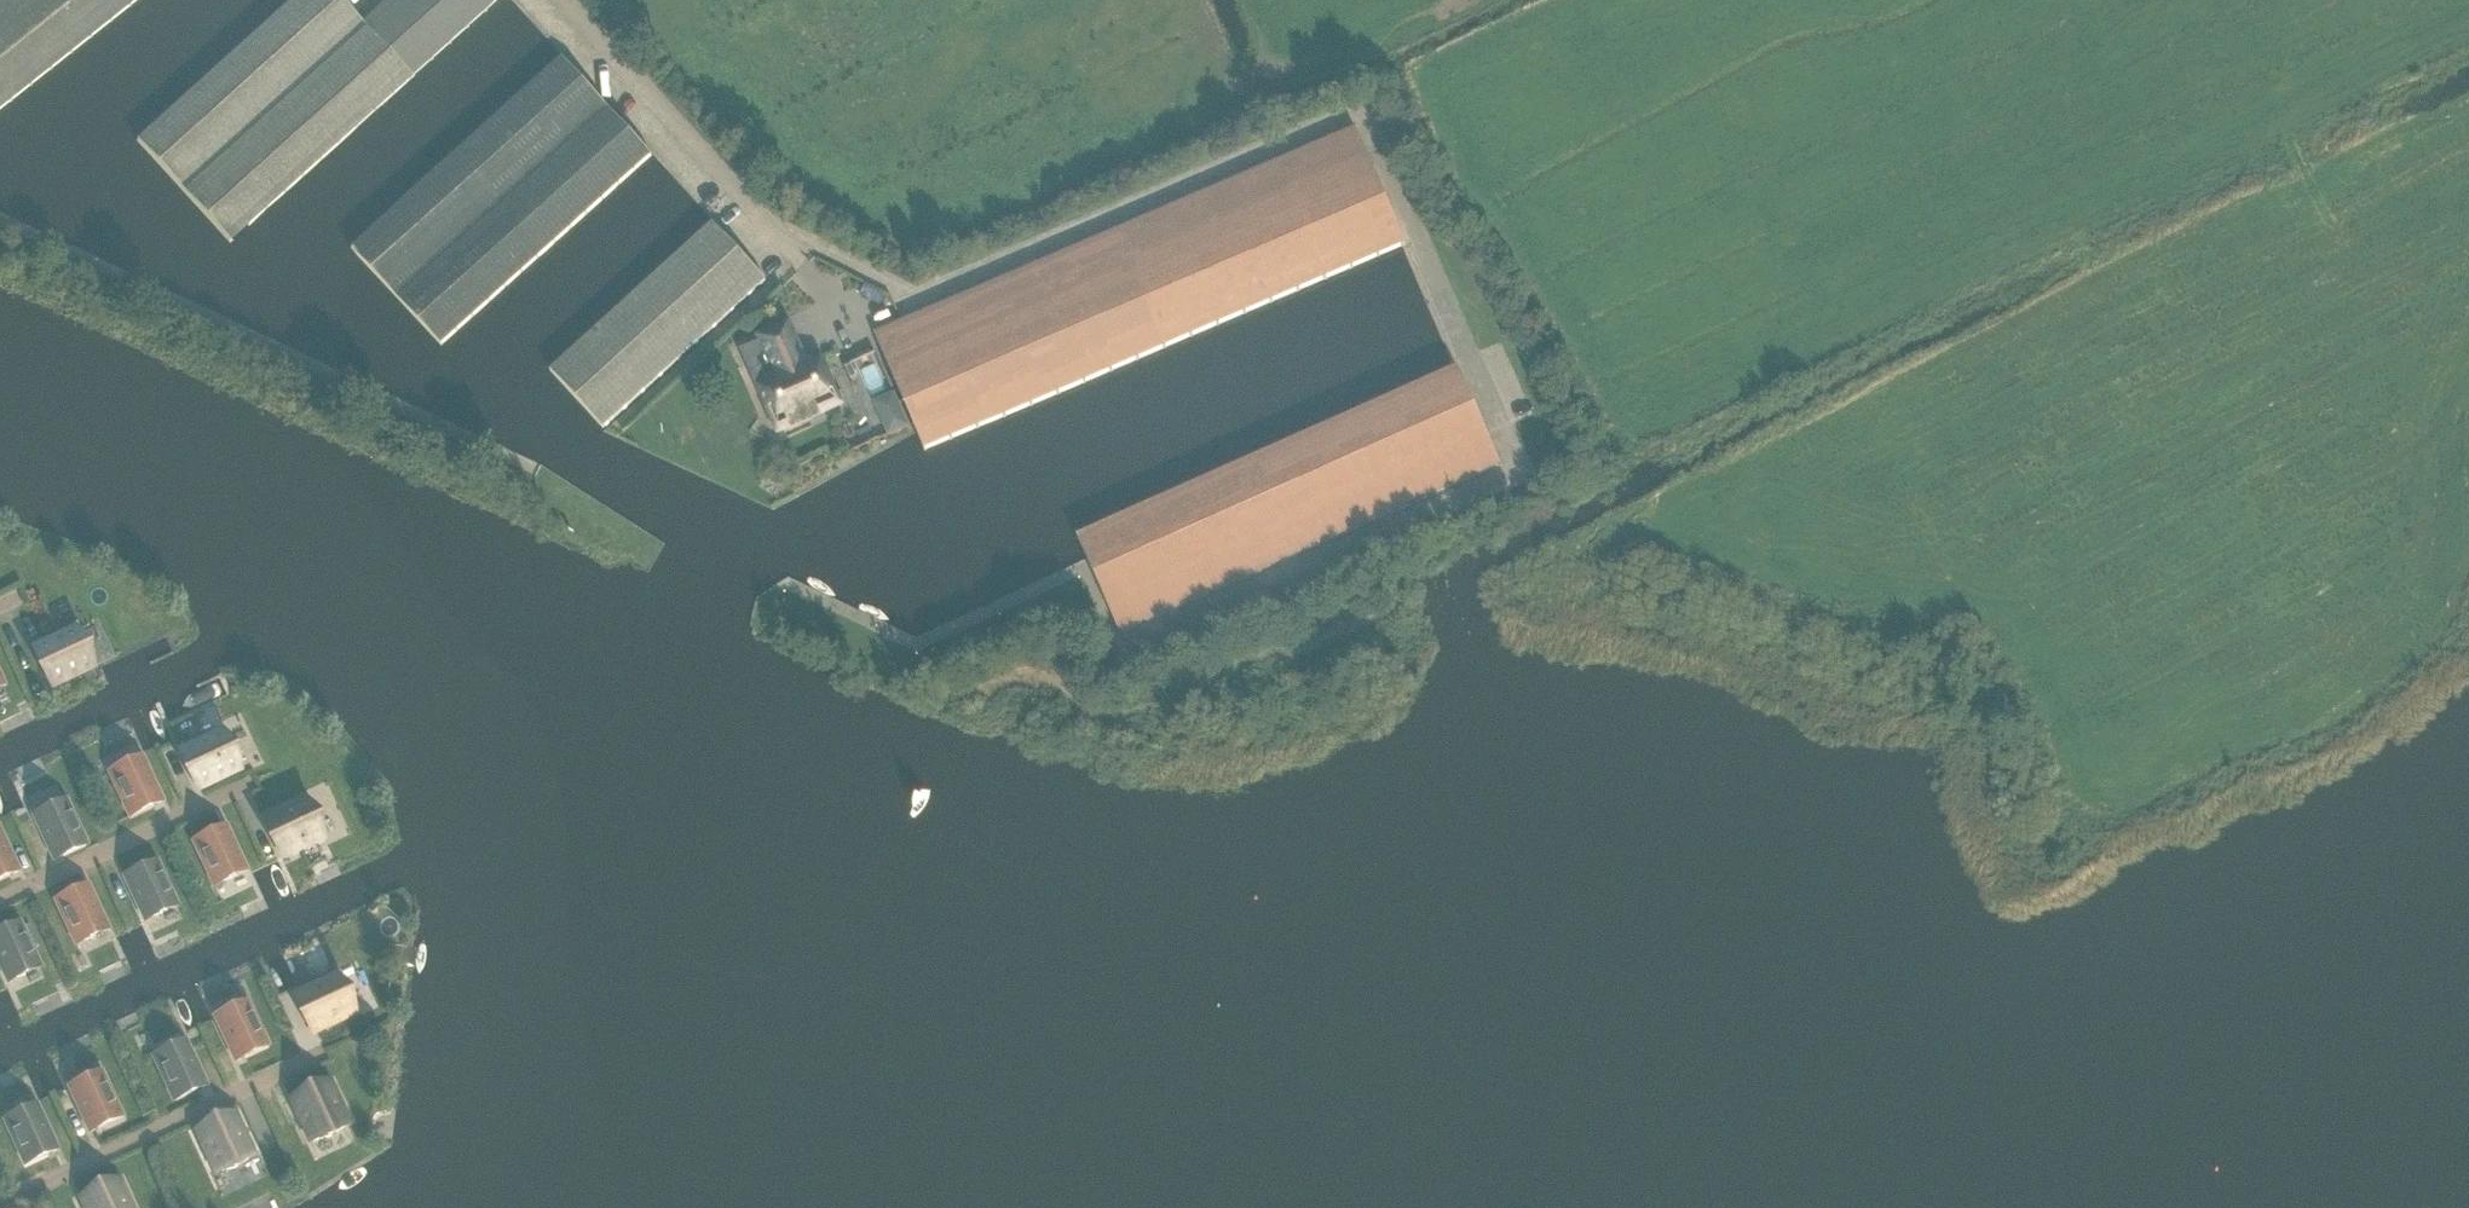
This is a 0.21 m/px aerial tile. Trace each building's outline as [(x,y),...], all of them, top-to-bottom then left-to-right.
[(341,0),(292,0),(137,140),(183,191),(364,25),(341,0)] [(366,27),(364,25),(183,191),(229,242),(497,0),(396,0),(366,27)] [(607,106),(562,57),(353,248),(398,297),(607,106)] [(652,155),(607,106),(398,297),(443,346),(652,155)] [(1356,128),(874,333),(924,449),(1405,244),(1356,128)] [(766,280),(713,222),(550,370),(602,428),(766,280)] [(809,370),(789,323),(758,337),(775,377),(757,385),(778,433),(812,417),(810,411),(839,398),(824,363),(809,370)] [(1497,459),(1455,362),(1074,527),(1116,625),(1497,459)] [(868,389),(889,380),(882,363),(852,364),(853,382),(865,381),(868,389)] [(86,669),(93,666),(87,646),(76,629),(69,632),(34,648),(51,685),(86,669)] [(232,771),(239,768),(234,748),(222,732),(215,735),(215,734),(180,751),(198,788),(232,772),(232,771)] [(114,781),(131,816),(161,802),(145,767),(141,760),(125,764),(111,774),(114,781)] [(316,840),(323,837),(317,817),(306,800),(299,803),(264,819),(281,857),(316,840)] [(38,825),(55,860),(86,846),(69,810),(66,804),(49,808),(35,818),(39,824),(38,825)] [(210,876),(213,883),(230,879),(244,869),(241,862),(224,826),(194,841),(210,876)] [(18,872),(1,836),(0,835),(0,880),(18,872)] [(141,911),(144,918),(161,914),(175,904),(171,897),(172,897),(155,861),(124,876),(141,911)] [(72,935),(76,942),(92,938),(106,928),(103,921),(86,885),(56,900),(72,935)] [(7,979),(24,975),(38,965),(34,958),(35,958),(18,923),(0,931),(0,964),(4,972),(7,979)] [(347,1016),(354,1013),(348,993),(337,976),(330,979),(295,995),(312,1032),(347,1016)] [(220,1025),(236,1061),(267,1047),(250,1011),(247,1005),(230,1009),(217,1018),(220,1025)] [(188,1051),(185,1044),(169,1048),(155,1058),(158,1065),(174,1101),(205,1086),(189,1051),(188,1051)] [(104,1082),(101,1075),(85,1079),(71,1089),(74,1096),(90,1132),(121,1117),(105,1082),(104,1082)] [(307,1134),(310,1141),(330,1136),(347,1124),(344,1117),(328,1082),(291,1099),(307,1134)] [(40,1115),(36,1108),(20,1112),(6,1122),(9,1129),(26,1165),(56,1150),(40,1115)] [(212,1165),(216,1172),(236,1167),(252,1155),(249,1148),(233,1113),(196,1131),(212,1166),(212,1165)] [(118,1180),(80,1198),(85,1207),(131,1207),(118,1180)]
